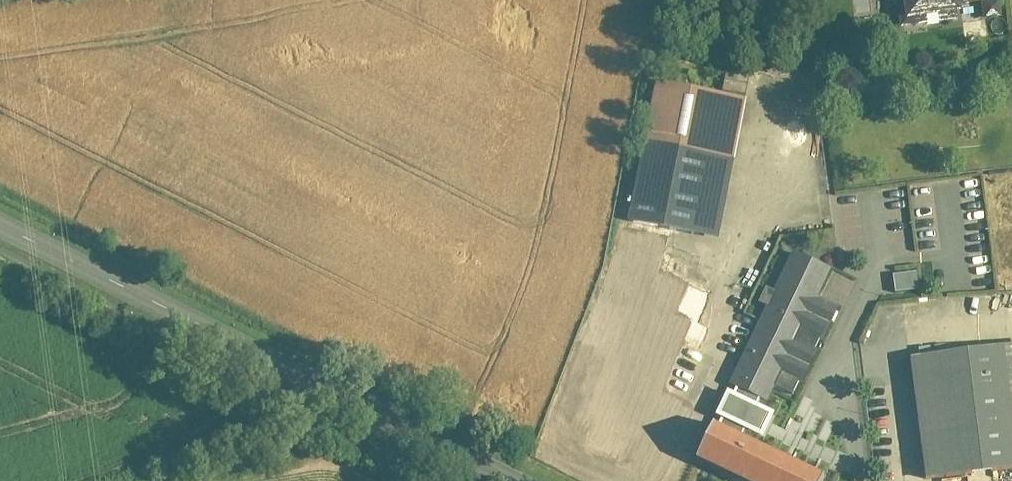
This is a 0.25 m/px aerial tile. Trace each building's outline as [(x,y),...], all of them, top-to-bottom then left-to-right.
[(985,0),(909,0),(910,29),(966,25),(964,5),(985,3),(985,0)] [(663,88),(638,226),(727,242),(752,104),(663,88)] [(765,413),(782,379),(805,388),(818,356),(797,347),(803,334),(828,344),(841,312),(818,303),(832,274),(796,258),(734,396),(725,393),(715,417),(763,440),(774,416),(765,413)] [(601,407),(592,426),(619,438),(629,418),(661,433),(680,390),(654,378),(671,341),(693,351),(717,298),(659,271),(657,276),(625,261),(589,341),(619,355),(596,405),(601,407)] [(916,480),(973,480),(1011,476),(1011,356),(903,369),(916,480)] [(695,462),(735,480),(822,480),(823,480),(712,426),(695,462)]
